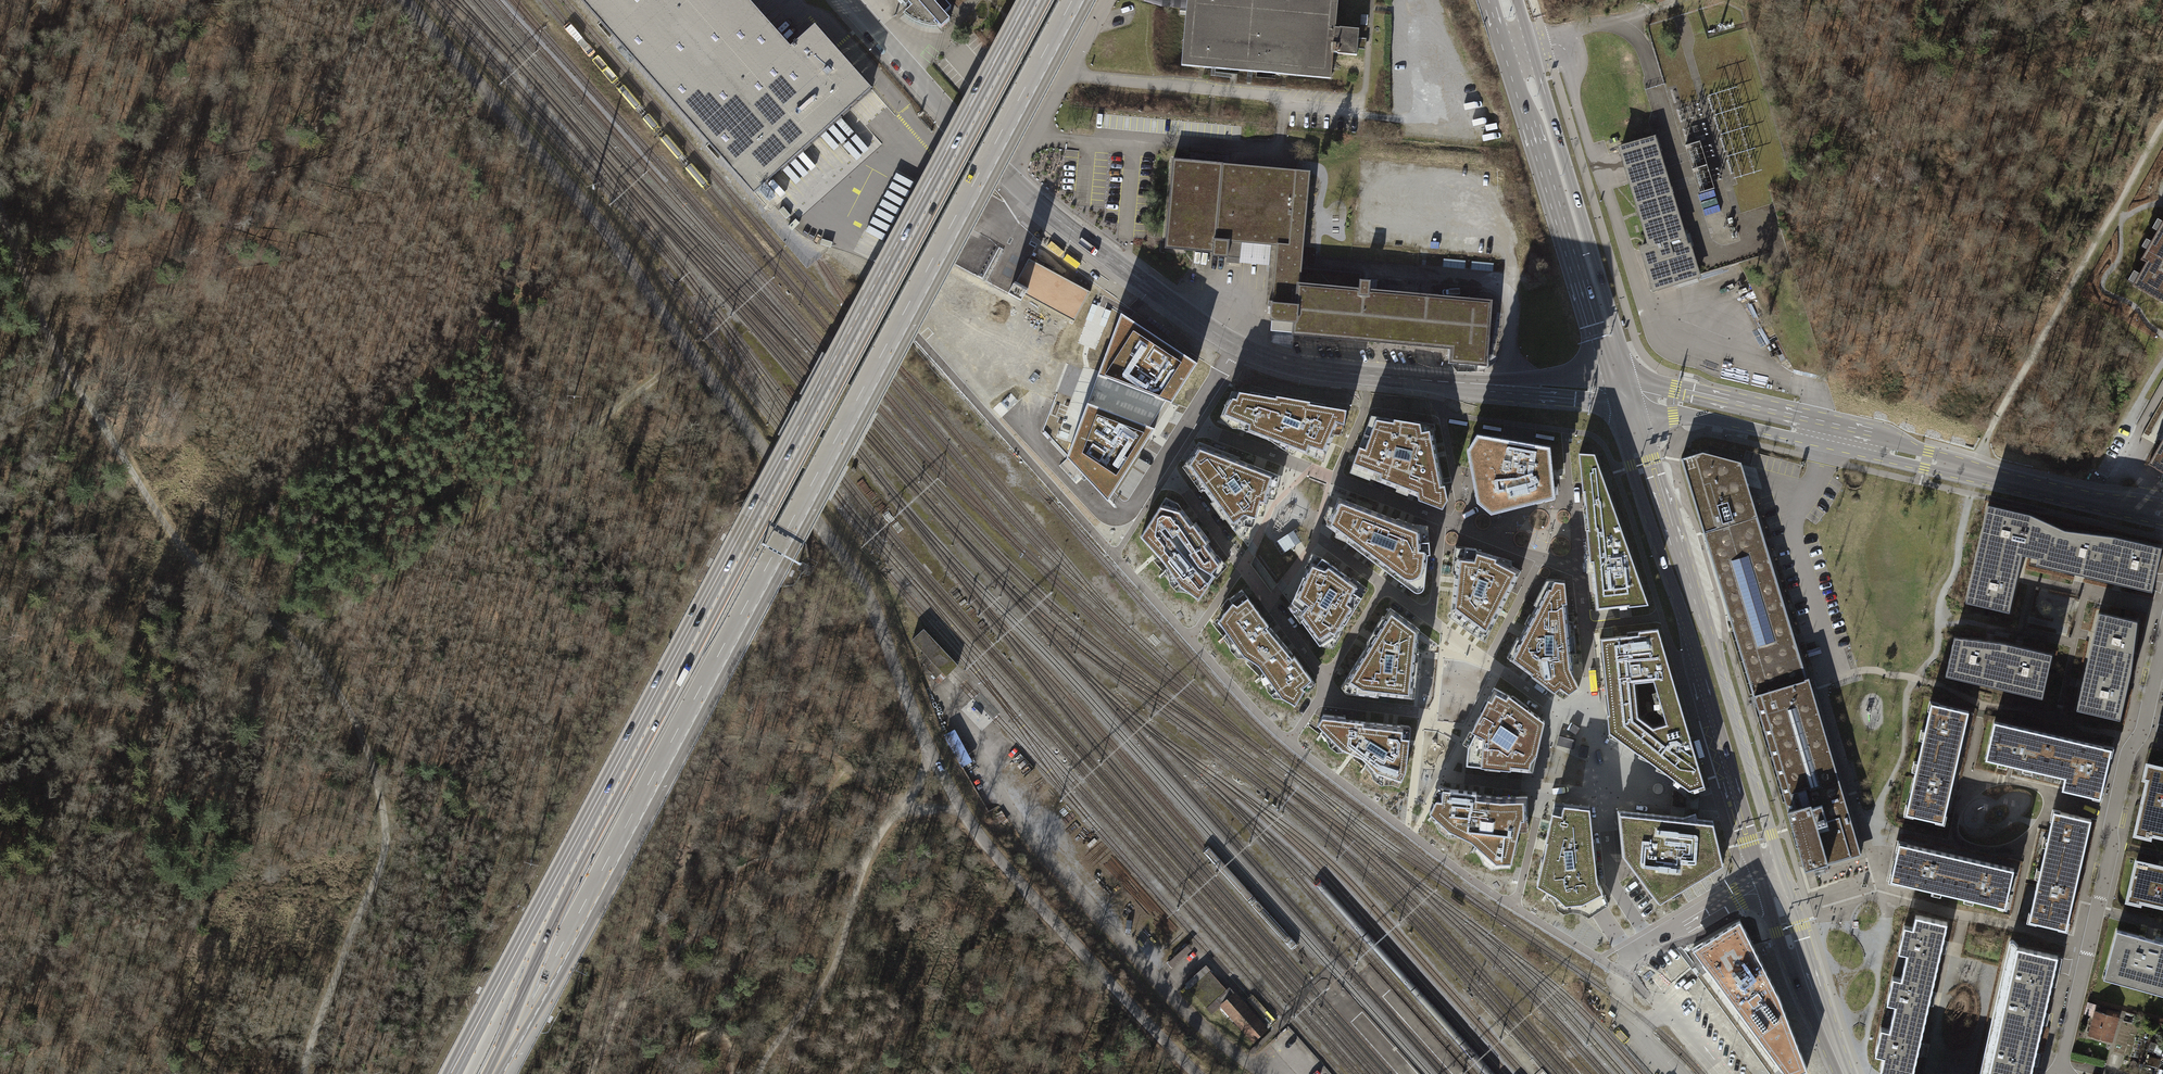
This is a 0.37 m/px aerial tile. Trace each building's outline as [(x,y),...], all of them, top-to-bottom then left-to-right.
[(624,50),(624,49),(632,57),(631,58),(722,159),(729,167),(753,193),(871,88),(815,25),(805,34),(807,36),(801,41),(800,39),(790,47),(748,0),(579,0),(624,50)] [(945,0),(899,0),(904,6),(907,3),(911,7),(904,13),(908,16),(912,18),(916,21),(920,22),(924,24),(928,25),(932,25),(936,26),(934,23),(935,22),(941,28),(950,21),(944,14),(951,8),(944,1),(945,0)] [(1181,66),(1331,78),(1333,53),(1337,53),(1337,54),(1357,55),(1357,49),(1365,49),(1366,45),(1366,38),(1358,38),(1359,30),(1339,28),(1339,29),(1336,28),(1338,0),(1187,0),(1181,66)] [(1027,72),(1021,83),(1037,92),(1043,81),(1027,72)] [(1652,135),(1617,146),(1647,245),(1639,247),(1652,290),(1698,276),(1655,134),(1652,135)] [(1173,159),(1170,197),(1305,209),(1309,173),(1222,165),(1222,164),(1173,159)] [(1302,247),(1305,209),(1170,197),(1165,248),(1212,252),(1212,256),(1239,258),(1241,241),(1278,245),(1302,247)] [(2142,258),(2147,261),(2134,284),(2162,301),(2162,222),(2142,258)] [(1294,331),(1300,271),(1302,247),(1278,245),(1271,319),(1277,319),(1275,330),(1294,331)] [(1073,322),(1090,291),(1029,258),(1017,282),(1015,281),(1008,294),(1021,301),(1024,296),(1073,322)] [(1294,331),(1294,333),(1453,347),(1452,358),(1486,361),(1491,301),(1432,296),(1432,294),(1429,293),(1429,284),(1426,284),(1426,296),(1368,290),(1369,281),(1360,280),(1360,273),(1305,268),(1305,272),(1300,271),(1294,331)] [(1066,457),(1108,501),(1197,363),(1121,313),(1066,457)] [(1322,459),(1344,411),(1235,392),(1226,407),(1222,415),(1238,427),(1288,446),(1289,443),(1296,446),(1296,449),(1322,459)] [(1415,424),(1371,416),(1353,466),(1366,471),(1369,477),(1419,495),(1419,499),(1442,507),(1446,500),(1444,486),(1443,487),(1440,470),(1434,461),(1431,443),(1434,443),(1432,430),(1434,429),(1433,425),(1415,422),(1415,424)] [(1556,496),(1550,446),(1476,433),(1467,450),(1476,500),(1491,513),(1556,496)] [(2150,464),(2160,470),(2162,472),(2162,441),(2150,464)] [(1275,475),(1200,447),(1188,466),(1215,502),(1221,498),(1231,511),(1225,516),(1240,536),(1268,496),(1275,475)] [(1702,452),(1681,459),(1692,495),(1753,694),(1807,678),(1741,463),(1702,452)] [(1597,608),(1647,603),(1594,455),(1580,454),(1591,562),(1589,564),(1591,590),(1596,592),(1597,608)] [(1198,599),(1221,564),(1206,543),(1208,540),(1195,523),(1193,525),(1177,504),(1166,499),(1141,536),(1164,561),(1168,567),(1176,566),(1177,576),(1170,578),(1170,582),(1177,590),(1180,590),(1184,590),(1188,591),(1192,594),(1198,599)] [(1421,543),(1420,525),(1413,525),(1398,519),(1395,520),(1339,499),(1327,524),(1335,531),(1337,528),(1348,536),(1348,541),(1381,566),(1386,563),(1396,568),(1405,576),(1405,583),(1413,589),(1416,591),(1420,591),(1422,589),(1424,586),(1425,582),(1427,554),(1429,554),(1428,542),(1421,543)] [(1988,505),(1977,553),(2020,563),(2022,554),(2025,555),(2037,558),(2036,565),(2056,569),(2065,530),(2030,515),(1988,505)] [(1292,528),(1275,539),(1282,550),(1299,539),(1292,528)] [(2113,536),(2065,530),(2056,569),(2080,575),(2113,582),(2123,539),(2113,536)] [(2162,547),(2123,539),(2113,582),(2118,583),(2152,591),(2162,547)] [(1451,615),(1485,639),(1520,570),(1511,566),(1511,561),(1477,551),(1475,548),(1455,546),(1453,572),(1458,577),(1457,583),(1453,597),(1451,615)] [(1358,585),(1314,553),(1291,605),(1319,642),(1332,634),(1336,636),(1360,597),(1354,593),(1358,585)] [(1977,553),(1966,602),(2009,611),(2017,577),(2020,563),(1977,553)] [(1565,580),(1547,578),(1534,603),(1536,605),(1531,614),(1529,613),(1524,623),(1526,624),(1519,637),(1517,636),(1507,656),(1532,674),(1531,675),(1553,691),(1554,690),(1564,697),(1579,686),(1574,677),(1571,652),(1577,651),(1574,621),(1568,620),(1565,580)] [(1243,656),(1251,659),(1279,638),(1270,627),(1268,629),(1266,626),(1268,625),(1242,590),(1231,598),(1233,602),(1219,621),(1225,629),(1228,632),(1234,631),(1237,640),(1231,644),(1231,648),(1238,656),(1243,656)] [(1419,628),(1390,609),(1385,616),(1382,615),(1365,643),(1367,644),(1341,686),(1346,692),(1378,695),(1379,693),(1414,697),(1419,650),(1417,650),(1419,628)] [(2093,636),(2087,660),(2131,670),(2138,621),(2098,612),(2093,636)] [(952,670),(958,665),(923,629),(911,641),(945,676),(952,670)] [(1639,635),(1602,638),(1610,710),(1607,710),(1609,730),(1684,784),(1685,784),(1692,790),(1704,786),(1657,629),(1639,631),(1639,635)] [(1989,641),(1954,637),(1945,675),(1994,686),(2004,643),(1989,641)] [(1292,653),(1279,638),(1251,659),(1254,661),(1259,665),(1263,670),(1265,673),(1272,672),(1274,681),(1268,684),(1267,688),(1274,696),(1277,696),(1280,696),(1284,697),(1287,699),(1290,701),(1294,704),(1304,688),(1301,685),(1310,677),(1294,655),(1292,657),(1290,654),(1292,653)] [(2018,646),(2004,643),(1994,686),(2042,697),(2052,654),(2018,646)] [(1808,650),(1807,650),(1809,657),(1822,653),(1820,646),(1808,650)] [(2082,684),(2076,708),(2120,719),(2131,670),(2087,660),(2082,684)] [(941,708),(928,677),(922,679),(935,711),(941,708)] [(1807,678),(1753,694),(1755,701),(1792,824),(1805,868),(1827,861),(1828,863),(1861,853),(1809,678),(1807,678)] [(1511,695),(1493,686),(1469,734),(1466,763),(1533,770),(1545,720),(1511,695)] [(1965,726),(1969,711),(1931,702),(1920,750),(1957,759),(1965,726)] [(1344,717),(1324,715),(1318,724),(1323,729),(1331,727),(1334,736),(1329,739),(1329,743),(1337,750),(1344,749),(1350,750),(1353,751),(1357,753),(1361,755),(1364,758),(1367,761),(1374,758),(1379,768),(1373,772),(1373,776),(1381,782),(1384,782),(1387,781),(1390,781),(1394,782),(1398,784),(1404,771),(1398,768),(1399,759),(1406,759),(1409,727),(1344,719),(1344,717)] [(2047,735),(1993,723),(1985,760),(2011,766),(2039,772),(2047,735)] [(2111,749),(2047,735),(2039,772),(2064,778),(2062,790),(2100,798),(2111,749)] [(1957,759),(1920,750),(1905,812),(1943,821),(1950,791),(1957,759)] [(2155,765),(2151,779),(2147,778),(2136,825),(2152,828),(2151,833),(2162,836),(2162,767),(2155,765)] [(1019,780),(1008,767),(1000,774),(1004,779),(1007,776),(1014,784),(1019,780)] [(1476,791),(1442,787),(1430,810),(1434,813),(1441,814),(1445,820),(1438,824),(1440,828),(1448,834),(1452,834),(1456,833),(1460,834),(1465,836),(1471,838),(1474,841),(1477,845),(1482,843),(1488,852),(1482,855),(1484,860),(1492,866),(1510,864),(1513,851),(1509,850),(1512,837),(1516,838),(1521,817),(1527,817),(1527,795),(1500,796),(1476,793),(1476,791)] [(1588,806),(1555,802),(1546,838),(1554,840),(1552,848),(1546,847),(1538,881),(1549,890),(1557,887),(1561,898),(1557,899),(1557,906),(1564,910),(1568,909),(1574,909),(1578,909),(1583,911),(1586,912),(1588,913),(1607,901),(1596,878),(1589,810),(1588,806)] [(1713,819),(1618,810),(1622,849),(1658,902),(1723,863),(1713,819)] [(2091,819),(2054,810),(2050,826),(2043,857),(2080,865),(2091,819)] [(1961,856),(1898,842),(1889,879),(1953,894),(1961,856)] [(1992,863),(1961,856),(1953,894),(2005,906),(2014,868),(1992,863)] [(2066,928),(2080,865),(2043,857),(2037,883),(2028,919),(2066,928)] [(2136,860),(2128,892),(2141,895),(2140,900),(2162,905),(2162,866),(2136,860)] [(1462,903),(1452,896),(1450,899),(1460,906),(1462,903)] [(1906,953),(1904,964),(1936,971),(1947,922),(1915,914),(1912,927),(1904,925),(1898,951),(1906,953)] [(1695,948),(1789,1073),(1794,1073),(1806,1069),(1780,1001),(1740,922),(1695,948)] [(2117,930),(2104,978),(2162,994),(2162,943),(2117,930)] [(2046,997),(2055,958),(2010,949),(2001,987),(2046,997)] [(1895,1004),(1892,1017),(1924,1025),(1936,971),(1904,964),(1901,978),(1892,976),(1887,1002),(1895,1004)] [(1209,971),(1190,989),(1211,1012),(1220,1005),(1231,995),(1209,971)] [(2046,997),(2001,987),(1992,1029),(2037,1039),(2046,997)] [(1220,1005),(1253,1041),(1267,1029),(1234,992),(1231,995),(1220,1005)] [(2090,1010),(2084,1029),(2111,1039),(2118,1019),(2090,1010)] [(1902,1073),(1912,1073),(1924,1025),(1892,1017),(1889,1028),(1881,1027),(1875,1053),(1883,1055),(1880,1069),(1902,1073)] [(2037,1039),(1992,1029),(1982,1073),(2030,1073),(2037,1039)] [(1196,1031),(1191,1037),(1200,1045),(1206,1039),(1196,1031)]
